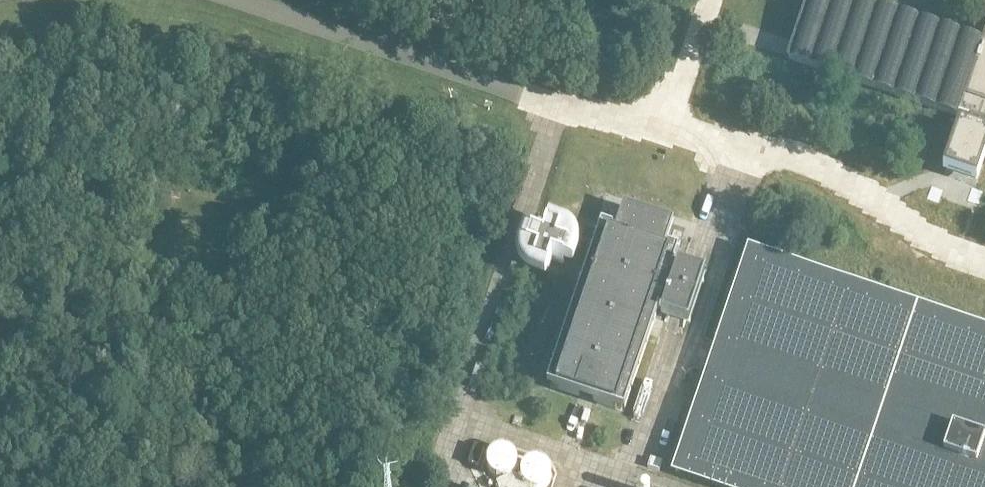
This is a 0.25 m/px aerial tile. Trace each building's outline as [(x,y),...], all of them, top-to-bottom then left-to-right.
[(945,172),(976,182),(984,157),(984,34),(981,46),(846,0),(808,0),(788,58),(963,118),(945,172)] [(662,316),(688,325),(704,277),(679,268),(677,272),(671,269),(673,263),(677,252),(680,244),(666,239),(671,224),(670,220),(668,215),(666,211),(664,208),(661,204),(658,201),(655,200),(653,199),(650,198),(647,198),(645,198),(642,198),(639,199),(636,200),(634,201),(631,202),(629,204),(627,206),(625,208),(620,223),(606,219),(603,227),(597,244),(594,252),(596,253),(596,254),(596,255),(596,256),(595,257),(593,256),(587,274),(589,275),(589,276),(589,277),(588,278),(587,278),(585,278),(579,296),(581,297),(582,298),(582,299),(581,300),(580,300),(578,300),(572,318),(574,319),(574,320),(574,321),(573,322),(571,321),(564,339),(567,340),(567,341),(567,342),(566,343),(565,344),(563,343),(557,361),(559,362),(560,363),(560,364),(559,365),(558,365),(556,365),(550,383),(552,384),(552,385),(552,386),(557,387),(556,388),(616,409),(617,408),(621,409),(622,408),(623,408),(625,408),(631,390),(629,389),(629,387),(630,386),(632,387),(638,369),(636,368),(636,367),(636,366),(636,365),(637,364),(640,365),(646,347),(644,346),(643,345),(643,344),(644,343),(645,343),(647,343),(653,325),(652,324),(651,324),(651,323),(651,322),(651,321),(652,321),(654,321),(658,311),(663,313),(662,316)] [(543,241),(532,237),(527,236),(523,250),(522,254),(522,259),(523,263),(526,268),(529,271),(531,273),(546,278),(552,260),(568,266),(573,251),(574,249),(574,245),(574,242),(572,238),(570,235),(568,233),(564,230),(548,226),(543,241)] [(897,300),(750,250),(717,349),(718,350),(710,373),(709,373),(675,472),(720,486),(984,486),(984,330),(897,300)] [(501,443),(488,450),(475,445),(469,463),(481,467),(488,482),(498,485),(499,486),(553,486),(558,474),(551,460),(501,443)]
